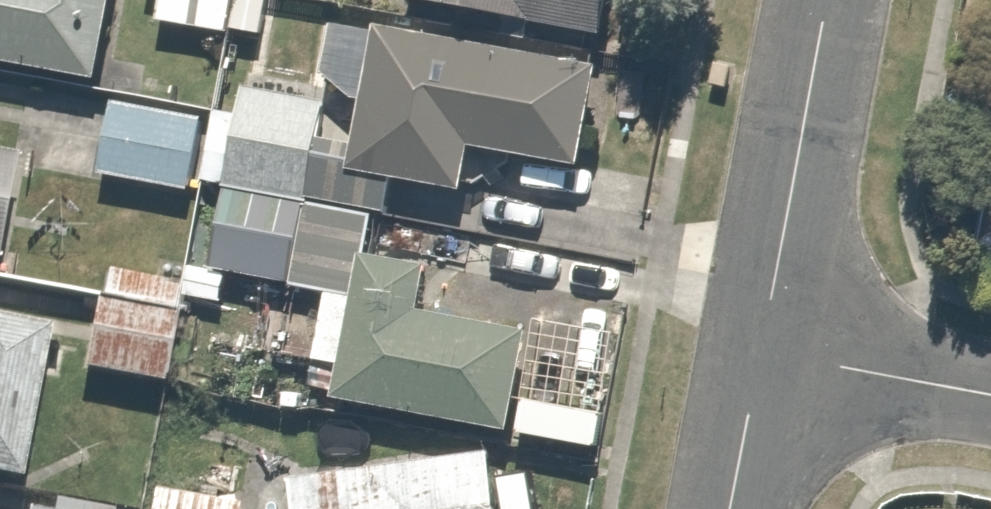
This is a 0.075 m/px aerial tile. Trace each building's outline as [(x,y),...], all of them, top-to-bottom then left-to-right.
[(96,79),(109,0),(0,0),(0,62),(96,79)] [(151,24),(226,34),(228,0),(155,0),(151,24)] [(602,31),(607,0),(425,0),(602,31)] [(346,166),(455,184),(461,149),(576,169),(593,67),(369,29),(346,166)] [(208,261),(337,284),(357,172),(308,163),(319,99),(239,85),(208,261)] [(196,119),(107,103),(95,172),(184,188),(196,119)] [(0,153),(0,242),(17,156),(0,153)] [(351,295),(317,289),(303,360),(338,366),(332,398),(505,430),(523,333),(412,312),(420,266),(359,254),(351,295)] [(172,287),(97,272),(77,370),(152,385),(172,287)] [(0,324),(0,475),(23,479),(49,333),(0,324)] [(482,445),(280,478),(285,508),(492,508),(482,445)] [(148,490),(145,508),(235,508),(236,502),(148,490)] [(52,498),(50,508),(114,508),(114,507),(52,498)]
